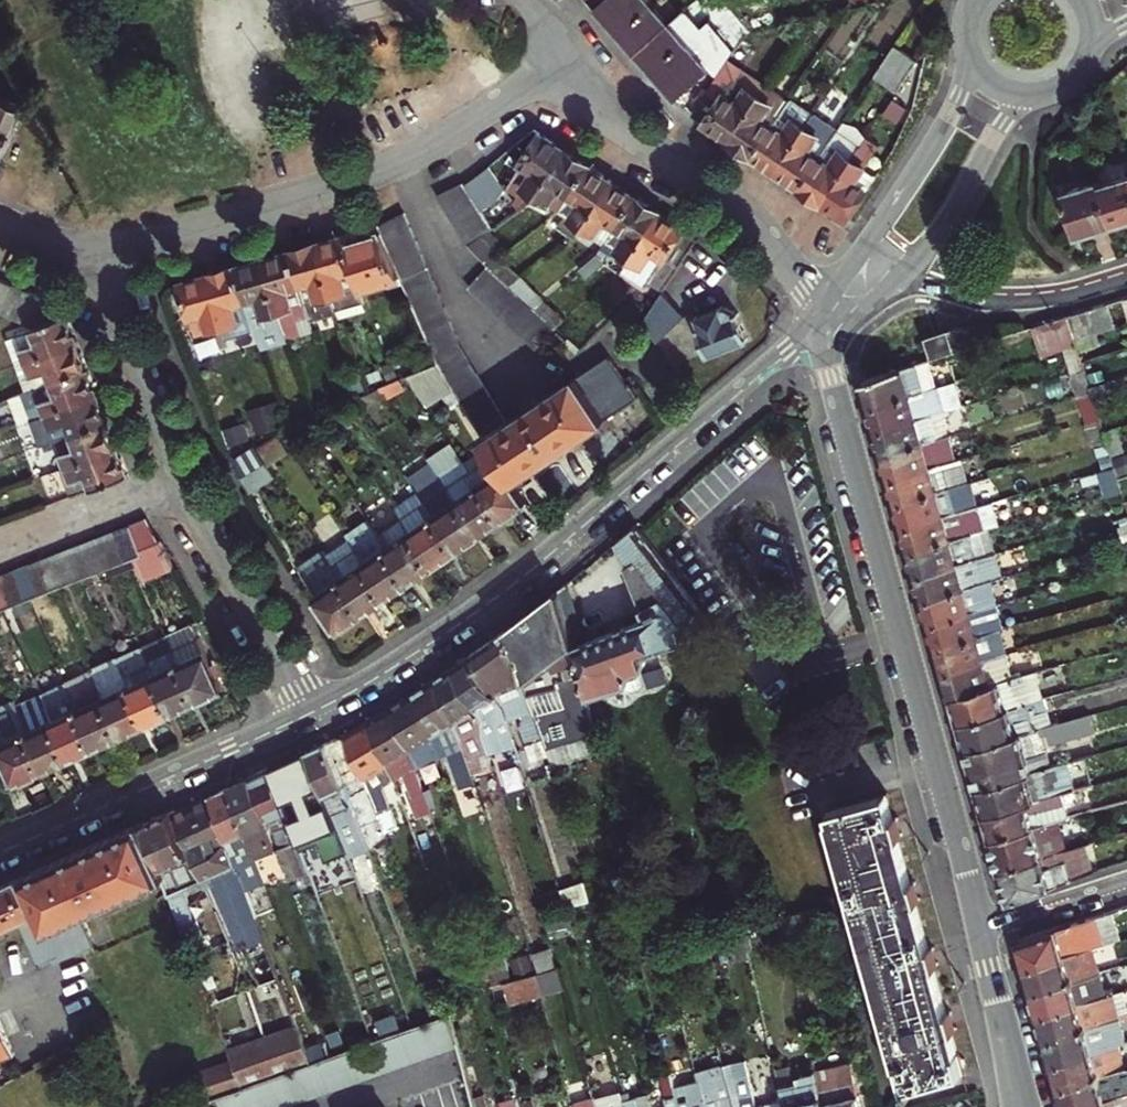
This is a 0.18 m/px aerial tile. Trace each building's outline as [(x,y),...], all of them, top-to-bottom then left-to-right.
[(653,0),(594,0),(594,1),(638,51),(671,20),(653,0)] [(688,5),(671,20),(638,51),(680,99),(713,68),(690,40),(705,24),(688,5)] [(920,60),(895,44),(876,74),(900,90),(920,60)] [(730,138),(766,83),(730,59),(693,113),(730,138)] [(766,83),(730,138),(753,153),(773,123),(789,98),(766,83)] [(3,155),(24,105),(25,102),(6,94),(5,97),(0,94),(0,153),(3,155)] [(779,170),(807,127),(794,119),(786,132),(773,123),(753,153),(779,170)] [(803,185),(826,201),(854,159),(870,135),(846,120),(822,155),(803,185)] [(803,185),(822,155),(810,148),(818,134),(807,127),(779,170),(803,185)] [(539,196),(568,151),(545,136),(523,168),(525,169),(509,193),(520,200),(517,205),(522,208),(539,196)] [(539,196),(562,211),(590,166),(568,151),(539,196)] [(854,159),(826,201),(849,216),(870,187),(858,179),(866,166),(854,159)] [(581,234),(586,227),(614,182),(590,166),(562,211),(569,216),(563,228),(576,238),(581,234)] [(489,168),(466,183),(479,204),(503,190),(489,168)] [(1102,186),(1115,226),(1126,222),(1126,178),(1102,186)] [(438,194),(471,246),(490,232),(494,229),(479,204),(466,183),(464,180),(438,194)] [(1115,226),(1102,186),(1101,180),(1066,191),(1081,237),(1115,226)] [(607,241),(636,197),(614,182),(586,227),(596,234),(607,241)] [(636,197),(607,241),(602,248),(601,251),(583,267),(591,275),(607,261),(607,255),(609,252),(619,258),(623,251),(633,257),(661,214),(636,197)] [(462,346),(404,212),(380,225),(382,231),(401,275),(437,359),(488,444),(496,451),(515,480),(639,395),(610,353),(508,420),(462,346)] [(661,214),(633,257),(624,270),(649,285),(652,280),(666,289),(699,239),(661,214)] [(358,290),(401,275),(382,231),(344,245),(358,288),(358,290)] [(490,232),(471,246),(472,247),(490,263),(502,255),(503,254),(493,245),(498,240),(490,232)] [(592,241),(602,248),(607,241),(596,234),(592,241)] [(358,288),(344,245),(341,238),(318,245),(332,295),(358,288)] [(332,295),(318,245),(291,252),(308,308),(311,316),(311,317),(337,310),(334,302),(332,295)] [(308,308),(291,252),(264,260),(280,316),(308,308)] [(490,263),(512,283),(524,274),(502,255),(490,263)] [(280,316),(264,260),(237,268),(252,323),(259,338),(260,341),(287,334),(283,324),(281,319),(280,316)] [(538,307),(512,283),(490,263),(469,288),(536,346),(557,324),(538,307)] [(252,323),(237,268),(211,275),(229,338),(231,345),(259,338),(252,323)] [(512,283),(538,307),(550,296),(524,274),(512,283)] [(211,275),(182,283),(198,335),(203,334),(206,345),(229,338),(211,275)] [(11,283),(0,278),(0,310),(11,283)] [(11,283),(0,310),(0,314),(8,318),(33,329),(19,334),(30,360),(78,343),(64,306),(11,283)] [(666,289),(645,320),(664,337),(690,311),(666,289)] [(571,315),(550,296),(538,307),(557,324),(559,325),(571,315)] [(1119,300),(1126,322),(1126,297),(1119,300)] [(720,304),(695,313),(700,325),(698,326),(709,353),(749,337),(739,311),(737,312),(735,309),(720,304)] [(1071,315),(1078,338),(1104,329),(1097,306),(1071,315)] [(281,319),(283,324),(311,316),(308,308),(280,316),(281,319)] [(1038,325),(1046,352),(1079,343),(1078,338),(1071,315),(1038,325)] [(962,326),(929,336),(935,355),(975,343),(971,327),(962,326)] [(18,365),(30,360),(19,334),(7,339),(18,365)] [(30,360),(41,388),(89,370),(78,343),(30,360)] [(884,374),(865,380),(872,402),(938,383),(931,359),(884,374)] [(30,360),(18,365),(29,392),(41,388),(30,360)] [(1086,367),(1074,371),(1081,395),(1093,392),(1091,385),(1086,367)] [(23,423),(34,419),(99,396),(89,370),(41,388),(29,392),(13,398),(23,423)] [(879,428),(944,409),(938,383),(872,402),(879,428)] [(60,440),(109,422),(99,396),(34,419),(45,445),(60,440)] [(879,428),(885,452),(950,433),(945,416),(952,413),(951,407),(944,409),(879,428)] [(70,464),(119,446),(109,422),(60,440),(70,464)] [(885,452),(892,476),(932,465),(957,458),(950,433),(885,452)] [(276,434),(259,447),(268,460),(269,462),(287,449),(276,434)] [(529,501),(515,480),(496,451),(488,444),(467,458),(506,516),(529,501)] [(72,497),(130,476),(119,446),(70,464),(62,467),(72,497)] [(239,456),(251,472),(249,474),(259,486),(277,474),(269,462),(268,460),(265,462),(251,447),(239,456)] [(506,516),(467,458),(443,475),(482,532),(506,516)] [(964,481),(957,458),(932,465),(938,489),(957,483),(964,481)] [(892,476),(899,500),(938,489),(932,465),(892,476)] [(443,475),(420,489),(460,547),(482,532),(443,475)] [(938,489),(945,512),(969,506),(990,499),(983,476),(964,481),(966,487),(959,489),(957,483),(938,489)] [(460,547),(420,489),(398,504),(437,562),(460,547)] [(899,500),(905,524),(945,512),(938,489),(899,500)] [(437,562),(398,504),(373,521),(413,579),(437,562)] [(977,530),(969,506),(945,512),(952,537),(964,534),(977,530)] [(413,579),(373,521),(363,507),(342,522),(344,525),(352,537),(390,594),(413,579)] [(905,524),(912,548),(952,537),(945,512),(905,524)] [(344,525),(322,540),(330,552),(352,537),(344,525)] [(638,525),(618,541),(649,617),(676,607),(685,639),(703,609),(667,562),(646,536),(640,528),(638,525)] [(132,526),(115,533),(128,562),(135,559),(144,555),(132,526)] [(128,562),(115,533),(101,539),(113,567),(128,562)] [(971,557),(964,534),(952,537),(958,561),(971,557)] [(369,608),(330,552),(322,540),(320,537),(295,555),(344,625),(369,608)] [(390,594),(352,537),(330,552),(369,608),(390,594)] [(912,548),(919,571),(958,561),(952,537),(912,548)] [(113,567),(101,539),(87,544),(98,573),(109,569),(113,567)] [(98,573),(87,544),(72,550),(84,579),(98,573)] [(135,559),(145,581),(176,567),(164,545),(144,555),(135,559)] [(84,579),(72,550),(58,556),(70,584),(83,579),(84,579)] [(919,571),(926,596),(965,585),(998,576),(992,551),(971,557),(958,561),(919,571)] [(70,584),(58,556),(44,561),(56,589),(70,584)] [(56,589),(44,561),(38,564),(29,567),(41,596),(56,589)] [(41,596),(29,567),(14,573),(26,601),(30,599),(41,596)] [(14,573),(1,578),(13,606),(26,601),(14,573)] [(0,579),(0,611),(6,609),(13,606),(1,578),(0,579)] [(965,585),(926,596),(932,620),(972,609),(965,585)] [(528,674),(555,765),(606,750),(590,697),(576,645),(560,589),(508,629),(520,648),(528,674)] [(1002,627),(996,603),(972,609),(978,633),(986,631),(984,625),(991,623),(992,630),(1002,627)] [(649,617),(576,645),(590,697),(627,687),(634,694),(642,695),(647,690),(649,680),(645,663),(649,660),(652,655),(651,648),(668,644),(672,647),(683,644),(685,639),(676,607),(649,617)] [(978,633),(972,609),(932,620),(939,644),(978,633)] [(169,634),(197,697),(223,685),(195,622),(168,633),(169,634)] [(1009,651),(1002,627),(992,630),(994,636),(987,638),(986,631),(978,633),(985,658),(1009,651)] [(498,693),(528,674),(520,648),(508,629),(472,653),(498,693)] [(992,630),(986,631),(987,638),(994,636),(992,630)] [(978,633),(939,644),(946,669),(985,658),(978,633)] [(143,646),(172,709),(197,697),(169,634),(143,646)] [(118,657),(146,720),(172,709),(143,646),(118,657)] [(985,658),(991,681),(1016,674),(1009,651),(985,658)] [(498,693),(472,653),(457,664),(478,705),(498,693)] [(93,671),(121,732),(146,720),(118,657),(92,669),(93,671)] [(991,681),(985,658),(946,669),(952,692),(991,681)] [(478,705),(457,664),(435,678),(456,725),(481,710),(478,705)] [(68,683),(95,744),(121,732),(93,671),(68,683)] [(960,718),(1008,705),(1002,687),(1010,684),(1017,687),(1027,685),(1024,672),(1016,674),(991,681),(952,692),(960,718)] [(432,733),(434,738),(456,725),(435,678),(413,693),(432,733)] [(43,694),(71,755),(95,744),(68,683),(43,694)] [(413,693),(392,707),(412,751),(434,738),(432,733),(413,693)] [(485,722),(482,724),(497,774),(525,765),(507,705),(498,693),(478,705),(481,710),(485,722)] [(18,705),(46,767),(71,755),(43,694),(18,705)] [(1046,695),(1008,705),(960,718),(968,747),(1018,733),(1013,718),(1039,711),(1049,709),(1046,695)] [(21,778),(46,767),(18,705),(15,700),(0,706),(0,733),(21,778)] [(368,720),(387,765),(412,751),(392,707),(391,707),(368,720)] [(459,736),(482,724),(485,722),(481,710),(456,725),(459,736)] [(1013,718),(1018,733),(1035,728),(1043,726),(1039,711),(1013,718)] [(1051,742),(1094,730),(1090,714),(1047,725),(1051,742)] [(346,733),(365,777),(387,765),(368,720),(346,733)] [(456,725),(434,738),(438,751),(441,760),(455,755),(473,810),(482,807),(459,736),(456,725)] [(968,747),(978,786),(1046,767),(1035,728),(1018,733),(968,747)] [(326,743),(343,787),(365,777),(346,733),(326,743)] [(412,751),(415,763),(438,751),(434,738),(412,751)] [(349,860),(368,853),(366,847),(352,812),(343,787),(326,743),(308,751),(340,836),(347,853),(347,854),(349,860)] [(287,760),(318,843),(325,862),(347,853),(340,836),(308,751),(287,760)] [(408,779),(419,775),(415,763),(412,751),(387,765),(392,780),(406,775),(408,779)] [(287,760),(268,769),(296,841),(300,850),(318,843),(287,760)] [(978,786),(985,811),(1047,795),(1043,782),(1069,774),(1066,762),(1046,767),(978,786)] [(387,765),(365,777),(371,792),(379,788),(392,780),(387,765)] [(296,841),(268,769),(250,777),(267,821),(272,819),(283,846),(291,843),(296,841)] [(1073,788),(1069,774),(1043,782),(1047,795),(1064,791),(1073,788)] [(247,830),(267,821),(250,777),(230,786),(247,830)] [(343,787),(352,812),(375,804),(371,792),(365,777),(343,787)] [(230,786),(210,795),(226,839),(247,830),(230,786)] [(375,804),(384,830),(394,825),(388,810),(387,810),(379,788),(371,792),(375,804)] [(985,811),(993,837),(1035,825),(1031,813),(1068,803),(1064,791),(1047,795),(985,811)] [(822,812),(842,886),(852,883),(883,997),(874,1000),(899,1089),(965,1071),(954,1030),(959,1029),(954,1012),(950,1013),(938,968),(942,967),(938,951),(933,952),(919,901),(924,900),(919,883),(914,884),(902,838),(905,837),(901,822),(897,823),(889,794),(822,812)] [(226,839),(210,795),(191,804),(220,874),(238,918),(254,913),(239,872),(226,839)] [(1071,816),(1068,803),(1031,813),(1035,825),(1064,818),(1071,816)] [(174,809),(141,823),(162,877),(189,944),(203,938),(186,895),(190,894),(187,888),(220,874),(191,804),(175,812),(174,809)] [(482,807),(473,810),(475,819),(485,816),(482,807)] [(1035,825),(993,837),(1001,868),(1067,848),(1071,847),(1064,818),(1035,825)] [(84,910),(162,877),(141,823),(0,887),(0,931),(23,921),(45,965),(94,938),(84,910)] [(259,864),(247,830),(226,839),(239,872),(247,869),(259,864)] [(300,850),(296,841),(291,843),(298,861),(303,858),(300,850)] [(1095,873),(1086,843),(1071,847),(1067,848),(1075,880),(1095,873)] [(1067,848),(1001,868),(1010,900),(1075,880),(1067,848)] [(286,869),(290,879),(296,877),(292,867),(286,869)] [(263,913),(247,869),(239,872),(254,913),(256,917),(263,913)] [(1088,919),(1021,940),(1028,966),(1095,946),(1088,919)] [(551,945),(487,962),(498,1006),(563,988),(551,945)] [(1098,945),(1095,946),(1028,966),(1035,990),(1100,971),(1104,970),(1098,945)] [(1041,1013),(1106,994),(1100,971),(1035,990),(1041,1013)] [(1041,1013),(1048,1037),(1123,1016),(1116,991),(1106,994),(1041,1013)] [(1055,1062),(1093,1051),(1119,1043),(1126,1041),(1126,1031),(1123,1016),(1048,1037),(1055,1062)] [(10,1080),(28,1072),(16,1049),(0,1018),(0,1084),(10,1080)] [(236,1059),(246,1085),(311,1063),(296,1024),(231,1047),(236,1059)] [(324,1039),(306,1045),(312,1062),(329,1056),(324,1039)] [(1100,1074),(1108,1072),(1106,1066),(1113,1064),(1115,1070),(1125,1067),(1119,1043),(1093,1051),(1100,1074)] [(1061,1085),(1100,1074),(1093,1051),(1055,1062),(1061,1085)] [(758,1103),(746,1056),(722,1063),(734,1106),(759,1106),(758,1103)] [(203,1070),(212,1097),(246,1085),(236,1059),(203,1070)] [(722,1063),(692,1071),(694,1081),(701,1106),(734,1106),(722,1063)] [(1100,1074),(1061,1085),(1067,1106),(1076,1106),(1106,1098),(1126,1092),(1126,1066),(1125,1067),(1115,1070),(1108,1072),(1100,1074)] [(825,1101),(821,1086),(817,1070),(803,1074),(804,1080),(779,1086),(782,1097),(784,1106),(826,1106),(825,1101)] [(667,1074),(659,1076),(668,1106),(676,1106),(671,1089),(667,1074)] [(821,1086),(825,1101),(855,1093),(852,1078),(821,1086)] [(694,1081),(687,1082),(687,1086),(671,1089),(676,1106),(701,1106),(694,1081)] [(566,1088),(572,1106),(591,1106),(583,1083),(566,1088)] [(530,1089),(518,1092),(523,1106),(535,1106),(530,1089)] [(872,1089),(855,1093),(825,1101),(826,1106),(877,1106),(872,1089)] [(481,1091),(471,1094),(474,1106),(485,1106),(481,1091)] [(1106,1098),(1108,1106),(1126,1106),(1126,1092),(1106,1098)] [(496,1101),(498,1106),(515,1106),(512,1097),(496,1101)] [(782,1097),(758,1103),(759,1106),(784,1106),(782,1097)] [(1076,1106),(1108,1106),(1106,1098),(1076,1106)]
